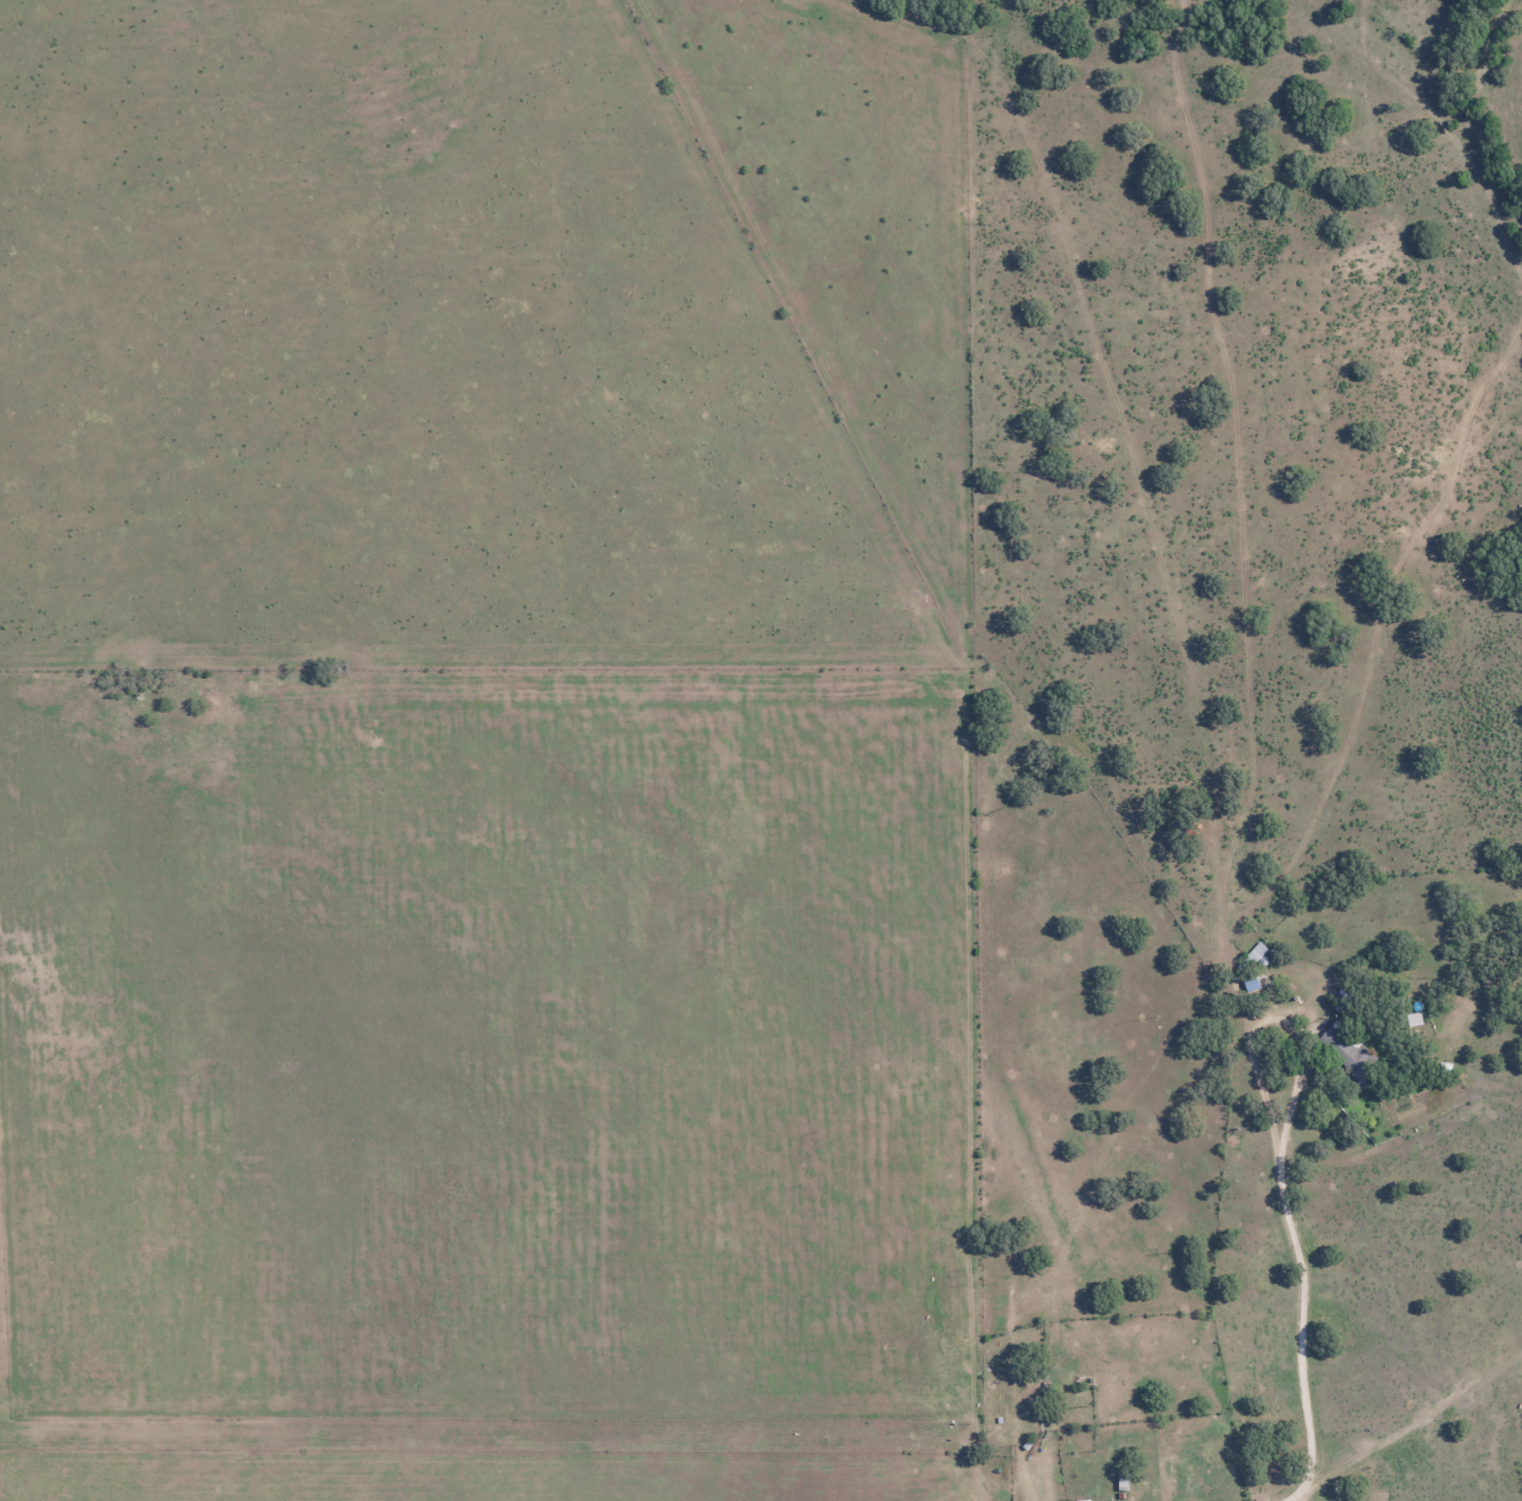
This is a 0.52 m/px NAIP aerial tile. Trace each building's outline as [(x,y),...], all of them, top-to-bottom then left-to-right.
[(1245,959),(1255,966),(1267,948),(1256,941),(1245,959)] [(1372,1084),(1378,1073),(1371,1069),(1379,1054),(1327,1027),(1313,1052),(1372,1084)]
